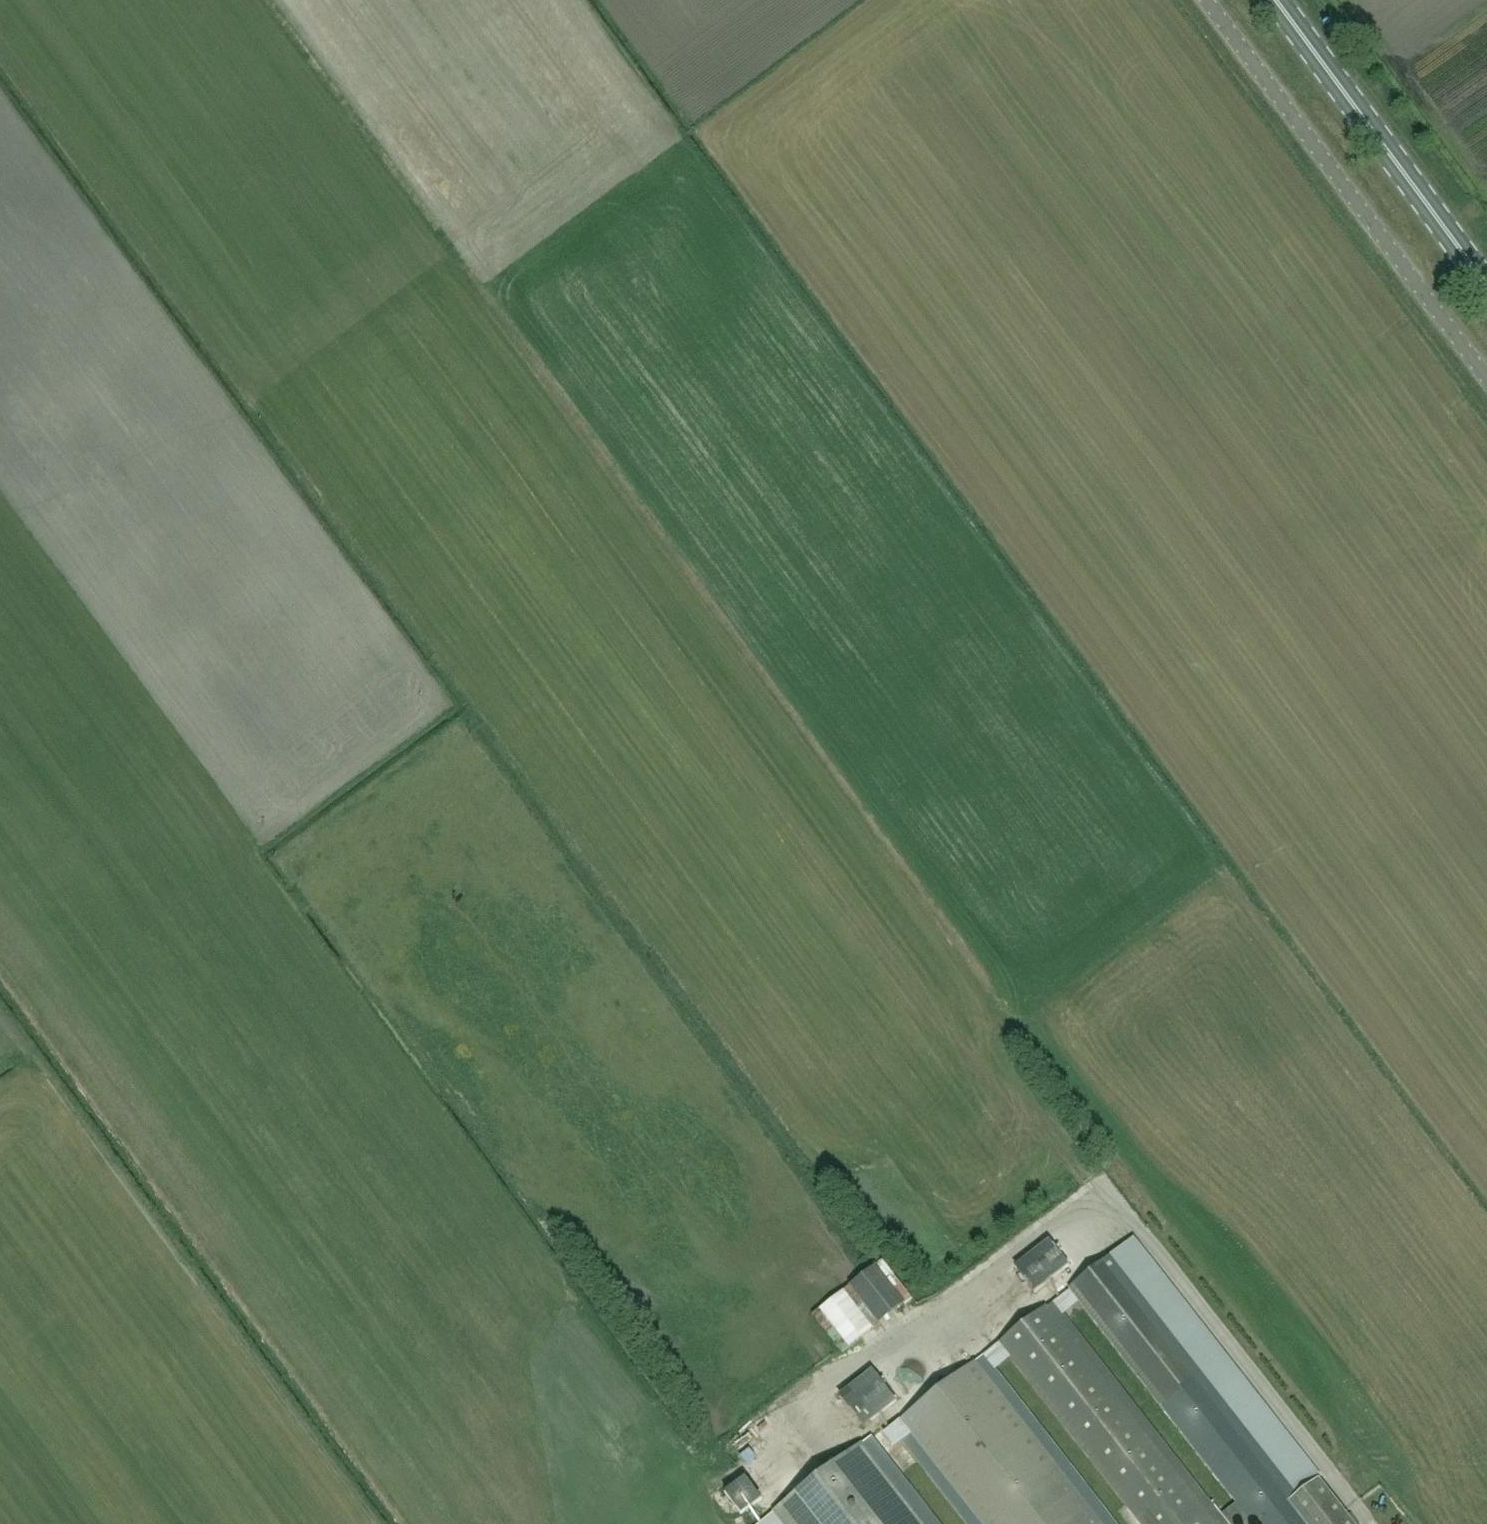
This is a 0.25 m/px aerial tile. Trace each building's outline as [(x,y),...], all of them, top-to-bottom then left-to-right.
[(1318,1478),(1305,1487),(1119,1248),(1069,1287),(1254,1523),(1354,1523),(1318,1478)] [(1162,1459),(1171,1452),(1052,1301),(999,1343),(1126,1505),(1117,1512),(1127,1523),(1213,1523),(1162,1459)] [(974,1362),(899,1421),(980,1523),(1101,1523),(974,1362)] [(863,1444),(768,1519),(772,1523),(926,1523),(863,1444)]
